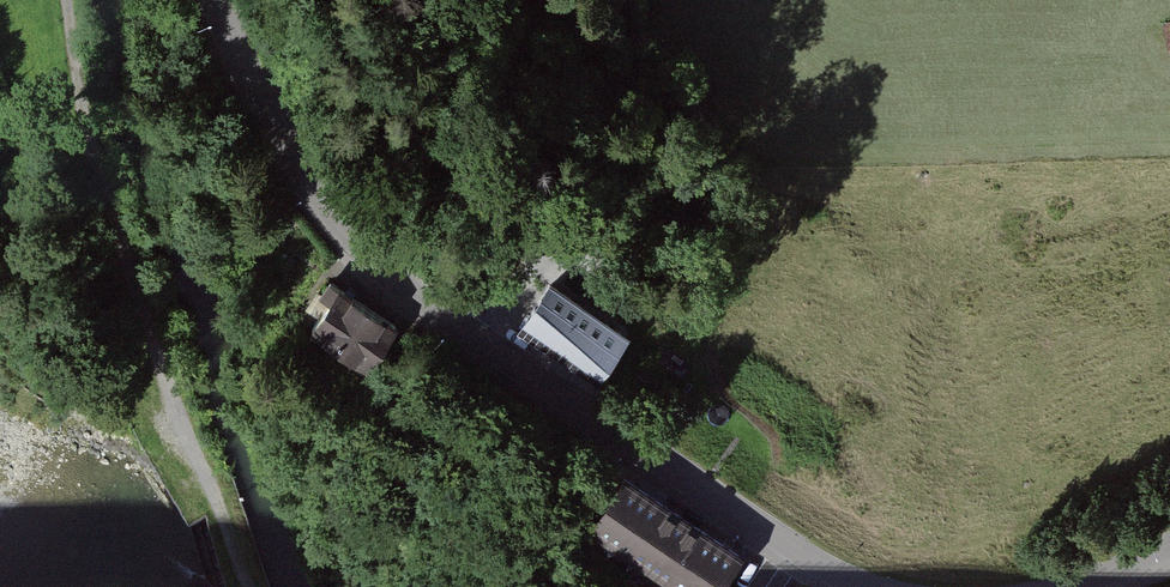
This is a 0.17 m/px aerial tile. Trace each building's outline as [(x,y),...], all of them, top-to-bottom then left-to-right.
[(405,327),(341,284),(313,327),(377,369),(405,327)] [(604,390),(636,339),(552,285),(519,337),(604,390)] [(624,480),(588,534),(670,586),(728,586),(746,559),(624,480)]
